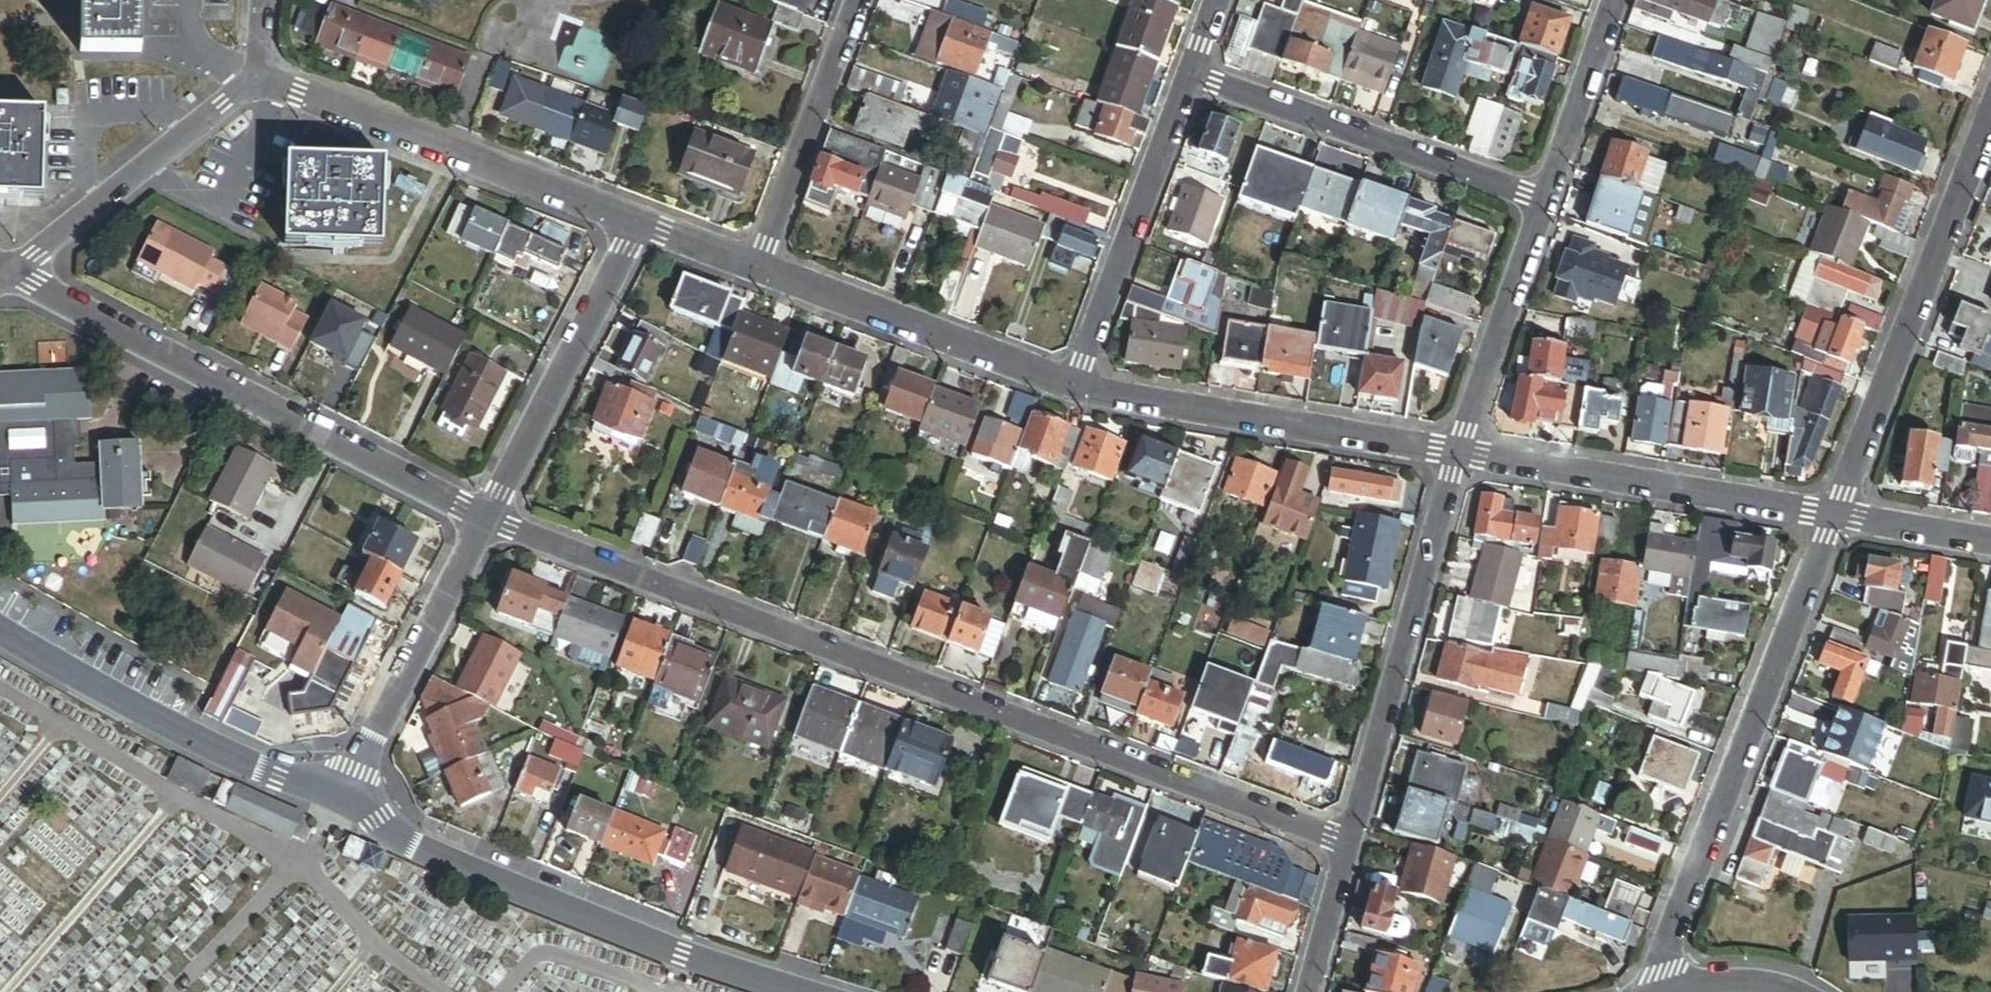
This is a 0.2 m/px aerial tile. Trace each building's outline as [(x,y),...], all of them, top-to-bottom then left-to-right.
[(143,0),(82,0),(81,52),(142,53),(143,0)] [(779,7),(804,16),(810,0),(761,0),(779,7)] [(1150,0),(1136,0),(1117,53),(1155,66),(1176,9),(1150,0)] [(1304,0),(1285,0),(1282,10),(1266,4),(1249,51),(1281,63),(1296,23),(1303,3),(1304,0)] [(1433,0),(1462,11),(1466,0),(1433,0)] [(1716,0),(1638,0),(1638,1),(1670,12),(1708,25),(1716,0)] [(1933,15),(1972,30),(1984,0),(1938,0),(1933,15)] [(955,22),(983,32),(989,15),(949,1),(943,18),(955,22)] [(1636,1),(1632,11),(1666,23),(1670,12),(1638,1),(1636,1)] [(1733,6),(1720,2),(1712,23),(1726,27),(1733,6)] [(1359,23),(1303,3),(1296,23),(1312,29),(1305,47),(1334,57),(1339,41),(1352,45),(1356,32),(1359,23)] [(356,59),(370,22),(333,7),(330,15),(313,8),(304,33),(321,40),(319,45),(356,59)] [(799,32),(804,16),(779,7),(774,23),(799,32)] [(1806,13),(1791,8),(1785,25),(1783,30),(1798,35),(1806,13)] [(771,30),(714,9),(699,51),(756,72),(771,30)] [(1441,13),(1430,9),(1427,17),(1439,21),(1441,13)] [(1523,50),(1556,61),(1569,23),(1532,11),(1520,48),(1523,50)] [(943,18),(930,13),(915,57),(939,66),(954,24),(955,22),(943,18)] [(1783,30),(1785,25),(1758,15),(1744,53),(1739,67),(1766,76),(1783,30)] [(387,71),(402,34),(370,22),(356,59),(387,71)] [(1312,29),(1296,23),(1281,63),(1338,83),(1339,80),(1341,76),(1352,45),(1339,41),(1334,57),(1305,47),(1312,29)] [(1424,90),(1448,99),(1456,75),(1465,49),(1471,32),(1447,23),(1424,90)] [(989,46),(992,38),(954,24),(939,66),(976,79),(989,46)] [(875,27),(869,41),(881,46),(886,32),(875,27)] [(1400,48),(1356,32),(1352,45),(1341,76),(1368,86),(1367,90),(1383,96),(1400,48)] [(1507,78),(1517,47),(1471,32),(1465,49),(1470,51),(1465,64),(1489,72),(1507,78)] [(1949,84),(1964,46),(1928,32),(1913,70),(1920,72),(1943,81),(1949,84)] [(421,84),(435,47),(402,34),(387,71),(421,84)] [(996,40),(992,38),(989,46),(1009,54),(1012,45),(996,39),(996,40)] [(1032,59),(1037,45),(1026,41),(1021,55),(1032,59)] [(1874,46),(1868,63),(1895,74),(1902,57),(1874,46)] [(469,60),(435,47),(421,84),(455,98),(469,60)] [(1523,50),(1520,48),(1517,47),(1507,78),(1513,80),(1523,50)] [(1766,76),(1739,67),(1729,63),(1689,48),(1682,68),(1746,91),(1736,119),(1749,124),(1766,76)] [(1465,49),(1456,75),(1485,84),(1489,72),(1465,64),(1470,51),(1465,49)] [(1744,53),(1733,49),(1729,63),(1739,67),(1744,53)] [(1556,61),(1523,50),(1513,80),(1506,100),(1540,111),(1557,61),(1556,61)] [(1155,66),(1117,53),(1098,108),(1136,121),(1155,66)] [(512,67),(499,62),(489,89),(502,94),(512,67)] [(1014,66),(1003,62),(992,90),(997,92),(1004,94),(1005,92),(1010,77),(1014,66)] [(906,89),(854,70),(847,89),(870,97),(899,108),(906,89)] [(1943,81),(1920,72),(1917,82),(1939,91),(1943,81)] [(992,90),(948,73),(930,120),(941,124),(963,133),(986,141),(990,132),(1000,104),(1002,99),(999,98),(984,138),(953,126),(968,86),(995,97),(997,92),(992,90)] [(1341,76),(1339,80),(1367,90),(1368,86),(1341,76)] [(1021,81),(1010,77),(1005,92),(1015,96),(1021,81)] [(1683,83),(1669,77),(1665,89),(1680,94),(1683,83)] [(535,128),(548,92),(514,80),(501,115),(535,128)] [(575,87),(553,80),(550,90),(571,97),(575,87)] [(1799,89),(1775,80),(1766,103),(1790,112),(1799,89)] [(1732,118),(1623,82),(1616,103),(1641,111),(1639,117),(1651,121),(1653,115),(1725,139),(1732,118)] [(1004,94),(997,92),(995,97),(968,86),(953,126),(984,138),(999,98),(1002,99),(1004,94)] [(572,141),(585,106),(548,92),(535,128),(572,141)] [(1015,96),(1005,92),(1004,94),(1002,99),(1000,104),(1011,108),(1015,96)] [(1844,95),(1838,93),(1834,103),(1840,106),(1844,95)] [(899,108),(870,97),(857,132),(900,148),(907,126),(936,137),(941,124),(930,120),(899,108)] [(639,132),(648,109),(626,101),(619,119),(617,124),(639,132)] [(1474,139),(1469,153),(1486,159),(1502,112),(1503,109),(1478,101),(1466,136),(1474,139)] [(1011,108),(1000,104),(990,132),(1000,136),(1011,108)] [(619,119),(585,106),(572,141),(606,154),(617,124),(619,119)] [(1139,155),(1149,126),(1136,121),(1098,108),(1091,106),(1083,128),(1097,133),(1095,139),(1139,155)] [(1486,159),(1506,166),(1522,119),(1502,112),(1486,159)] [(0,114),(0,198),(42,199),(44,115),(0,114)] [(1888,124),(1869,117),(1856,152),(1875,159),(1886,129),(1888,124)] [(1239,131),(1210,121),(1199,153),(1228,163),(1239,131)] [(1926,145),(1886,129),(1875,159),(1919,176),(1924,165),(1919,163),(1920,161),(1926,145)] [(1000,136),(990,132),(986,141),(969,186),(983,191),(990,174),(1004,179),(1010,182),(1024,145),(1000,136)] [(1777,135),(1770,132),(1752,179),(1780,190),(1787,173),(1767,165),(1768,164),(1766,163),(1777,135)] [(886,154),(831,133),(811,186),(831,194),(832,190),(838,192),(855,198),(856,197),(868,202),(881,168),(886,154)] [(969,186),(986,141),(963,133),(955,153),(951,152),(942,175),(949,178),(967,185),(969,186)] [(753,156),(696,136),(681,176),(738,196),(753,156)] [(1613,144),(1601,180),(1635,192),(1645,162),(1647,155),(1613,144)] [(1257,151),(1239,202),(1296,222),(1300,212),(1314,172),(1257,151)] [(384,163),(290,161),(288,246),(382,248),(384,163)] [(1645,162),(1635,192),(1642,194),(1655,199),(1665,169),(1645,162)] [(949,178),(942,175),(926,169),(921,183),(881,168),(868,202),(866,207),(906,222),(909,215),(911,208),(918,211),(934,217),(949,178)] [(1361,188),(1314,172),(1300,212),(1346,228),(1361,188)] [(1004,179),(990,174),(983,191),(996,195),(997,196),(1004,179)] [(996,195),(983,191),(981,198),(964,192),(967,185),(949,178),(934,217),(975,232),(959,274),(950,271),(938,301),(954,307),(976,249),(990,209),(996,195)] [(1914,189),(1887,178),(1881,194),(1902,203),(1899,209),(1902,210),(1905,203),(1907,204),(1914,189)] [(1635,192),(1601,180),(1585,226),(1627,240),(1629,235),(1638,208),(1642,194),(1635,192)] [(1123,199),(1128,184),(1121,182),(1116,196),(1123,199)] [(1770,189),(1753,182),(1746,201),(1763,207),(1770,189)] [(811,186),(804,203),(830,213),(838,192),(832,190),(831,194),(811,186)] [(1225,202),(1187,188),(1182,202),(1178,212),(1170,233),(1209,247),(1225,202)] [(1361,188),(1346,228),(1394,245),(1400,229),(1408,205),(1361,188)] [(1051,216),(1068,223),(1073,209),(1028,192),(1026,197),(1016,193),(1013,202),(1051,216)] [(1876,228),(1899,237),(1908,213),(1902,210),(1899,209),(1902,203),(1881,194),(1877,205),(1846,193),(1839,213),(1868,224),(1876,228)] [(1182,202),(1177,201),(1173,210),(1178,212),(1182,202)] [(494,256),(508,227),(460,204),(446,233),(494,256)] [(1434,214),(1408,205),(1400,229),(1430,239),(1409,300),(1425,306),(1432,286),(1445,248),(1453,226),(1432,219),(1434,214)] [(911,208),(909,215),(915,217),(918,211),(911,208)] [(1650,212),(1638,208),(1629,235),(1642,239),(1647,236),(1653,219),(1650,212)] [(1839,213),(1826,208),(1807,254),(1820,259),(1850,271),(1868,224),(1839,213)] [(1045,230),(990,209),(976,249),(1030,269),(1041,241),(1045,230)] [(1459,210),(1453,226),(1445,248),(1487,263),(1498,233),(1492,222),(1459,210)] [(1103,251),(1108,238),(1068,223),(1051,216),(1045,230),(1041,241),(1058,247),(1051,266),(1069,273),(1075,257),(1092,264),(1098,249),(1103,251)] [(192,293),(195,287),(209,261),(212,255),(155,224),(137,257),(163,271),(160,276),(192,293)] [(564,253),(508,227),(494,256),(492,261),(509,269),(514,258),(519,261),(522,255),(556,271),(564,253)] [(1908,260),(1915,243),(1899,237),(1876,228),(1872,238),(1883,242),(1880,249),(1908,260)] [(1574,241),(1555,297),(1575,305),(1577,299),(1593,304),(1594,301),(1614,308),(1627,269),(1607,263),(1608,259),(1593,254),(1595,248),(1574,241)] [(1720,260),(1722,255),(1713,251),(1709,262),(1718,266),(1720,260)] [(1228,278),(1244,284),(1251,264),(1222,253),(1215,273),(1228,278)] [(1807,254),(1805,253),(1787,299),(1802,305),(1820,259),(1807,254)] [(163,271),(137,257),(135,262),(160,276),(163,271)] [(1882,283),(1850,271),(1820,259),(1802,305),(1829,316),(1836,319),(1843,303),(1834,300),(1839,288),(1847,292),(1874,303),(1882,283)] [(224,269),(209,261),(195,287),(210,295),(224,269)] [(1215,273),(1184,262),(1169,303),(1197,312),(1191,327),(1218,336),(1228,278),(1215,273)] [(1244,284),(1253,287),(1260,267),(1251,264),(1244,284)] [(228,304),(242,279),(224,269),(210,295),(228,304)] [(1723,274),(1716,271),(1710,280),(1717,284),(1723,274)] [(740,319),(746,303),(684,280),(672,312),(734,336),(740,319)] [(261,285),(240,324),(259,334),(261,329),(278,338),(275,342),(292,351),(309,319),(295,311),(298,304),(261,285)] [(1472,301),(1432,286),(1425,306),(1465,320),(1472,301)] [(1847,292),(1839,288),(1834,300),(1843,303),(1847,292)] [(1409,300),(1378,292),(1374,314),(1373,317),(1421,331),(1422,320),(1425,306),(1409,300)] [(1163,317),(1129,305),(1123,320),(1135,323),(1126,362),(1178,373),(1187,335),(1160,329),(1163,317)] [(1374,314),(1324,305),(1318,339),(1316,350),(1366,358),(1373,317),(1374,314)] [(1878,336),(1884,321),(1849,307),(1843,322),(1862,329),(1878,336)] [(1959,307),(1952,327),(1959,330),(1955,339),(1962,342),(1959,350),(1975,356),(1979,358),(1980,354),(1985,340),(1989,341),(1990,335),(1990,320),(1959,307)] [(446,376),(465,339),(411,312),(404,327),(398,337),(392,349),(446,376)] [(214,318),(206,314),(198,328),(206,333),(214,318)] [(1862,329),(1843,322),(1836,319),(1829,316),(1817,344),(1813,342),(1807,354),(1802,352),(1799,358),(1803,359),(1844,376),(1849,378),(1852,368),(1847,366),(1853,352),(1857,342),(1862,329)] [(767,329),(740,319),(734,336),(723,363),(772,381),(781,358),(790,335),(768,326),(767,329)] [(1463,334),(1422,320),(1421,331),(1415,368),(1447,379),(1463,334)] [(1593,347),(1596,324),(1568,320),(1564,342),(1593,347)] [(1263,369),(1265,357),(1269,330),(1230,323),(1223,362),(1263,369)] [(394,335),(398,337),(404,327),(399,324),(394,335)] [(669,337),(642,324),(617,372),(644,385),(669,337)] [(278,338),(261,329),(259,334),(275,342),(278,338)] [(1314,349),(1316,350),(1318,339),(1269,330),(1265,357),(1270,358),(1267,373),(1309,381),(1314,349)] [(1989,341),(1985,340),(1980,354),(1990,358),(1990,335),(1989,341)] [(772,381),(771,385),(799,396),(805,381),(823,388),(836,353),(805,341),(797,364),(781,358),(772,381)] [(908,353),(897,349),(874,408),(886,412),(886,414),(921,427),(935,390),(900,376),(908,353)] [(1533,349),(1527,383),(1559,388),(1565,354),(1533,349)] [(836,353),(823,388),(854,399),(867,365),(836,353)] [(1965,363),(1939,353),(1934,367),(1963,379),(1965,363)] [(1971,366),(1988,372),(1990,364),(1990,358),(1980,354),(1979,358),(1975,356),(1971,366)] [(1703,417),(1674,412),(1668,446),(1720,455),(1721,451),(1727,452),(1744,357),(1734,355),(1728,391),(1724,390),(1719,425),(1703,422),(1703,417)] [(1403,365),(1366,358),(1360,395),(1381,398),(1396,401),(1403,365)] [(1840,387),(1844,376),(1803,359),(1800,372),(1812,377),(1799,411),(1795,410),(1793,423),(1791,435),(1786,465),(1806,469),(1813,465),(1842,389),(1840,387)] [(504,377),(471,360),(444,413),(476,430),(504,377)] [(617,372),(597,361),(592,371),(612,382),(617,372)] [(1585,393),(1590,367),(1577,364),(1572,391),(1585,393)] [(11,467),(12,496),(14,526),(107,522),(107,512),(143,511),(140,444),(102,445),(102,465),(76,466),(76,448),(74,421),(81,421),(93,420),(91,371),(0,375),(0,467),(11,467)] [(1794,380),(1747,372),(1740,414),(1768,419),(1787,422),(1794,380)] [(1602,390),(1604,390),(1618,393),(1620,383),(1603,380),(1602,390)] [(1585,395),(1585,393),(1572,391),(1559,388),(1527,383),(1520,382),(1513,424),(1534,427),(1535,422),(1559,427),(1559,428),(1578,432),(1585,395)] [(1674,384),(1663,383),(1660,402),(1639,399),(1633,441),(1664,446),(1674,384)] [(653,406),(607,389),(594,425),(640,442),(653,406)] [(1038,401),(1006,389),(998,410),(1002,412),(998,424),(1025,434),(1033,415),(1038,401)] [(921,427),(919,433),(965,451),(982,407),(935,390),(921,427)] [(1602,398),(1585,395),(1578,432),(1597,435),(1600,423),(1618,426),(1622,403),(1617,402),(1618,393),(1604,390),(1602,398)] [(1360,395),(1359,398),(1373,400),(1373,402),(1380,404),(1381,398),(1360,395)] [(1974,514),(1990,517),(1990,512),(1990,408),(1965,404),(1958,446),(1984,451),(1984,457),(1974,514)] [(1079,432),(1033,415),(1025,434),(1018,454),(1064,471),(1079,432)] [(1787,422),(1768,419),(1766,431),(1791,435),(1793,423),(1787,422)] [(732,445),(737,433),(701,420),(696,432),(732,445)] [(973,457),(1012,471),(1018,454),(1025,434),(998,424),(987,420),(973,457)] [(1100,436),(1088,431),(1074,469),(1110,482),(1124,444),(1111,440),(1113,435),(1102,431),(1100,436)] [(205,435),(200,445),(205,447),(210,437),(205,435)] [(1937,460),(1949,462),(1953,443),(1911,436),(1902,487),(1932,492),(1937,460)] [(210,437),(205,447),(211,450),(216,441),(210,437)] [(758,441),(748,437),(740,459),(733,477),(744,481),(752,457),(758,441)] [(758,441),(752,457),(758,459),(764,443),(758,441)] [(1166,492),(1179,455),(1142,442),(1130,474),(1149,480),(1147,485),(1166,492)] [(1984,451),(1958,446),(1956,459),(1960,465),(1968,467),(1974,463),(1975,456),(1984,457),(1984,451)] [(236,448),(208,502),(248,523),(276,469),(236,448)] [(812,453),(800,448),(794,465),(806,470),(809,461),(812,453)] [(733,477),(740,459),(734,457),(730,467),(698,455),(683,495),(721,509),(733,477)] [(1200,515),(1217,469),(1201,463),(1203,459),(1197,457),(1195,461),(1179,455),(1166,492),(1162,501),(1200,515)] [(850,476),(809,461),(806,470),(846,484),(850,476)] [(1274,476),(1237,462),(1225,493),(1262,507),(1274,476)] [(1308,473),(1286,464),(1268,514),(1290,522),(1308,473)] [(868,471),(853,465),(850,476),(864,481),(868,471)] [(12,496),(11,467),(0,467),(0,497),(12,496)] [(1322,498),(1330,474),(1318,470),(1309,494),(1322,498)] [(1403,484),(1334,472),(1331,492),(1399,504),(1403,484)] [(864,481),(850,476),(846,484),(845,487),(862,494),(867,482),(864,481)] [(771,491),(744,481),(733,477),(721,509),(759,523),(760,521),(771,491)] [(838,506),(786,486),(783,495),(772,524),(825,543),(838,506)] [(1072,494),(1058,488),(1044,527),(1058,532),(1063,518),(1072,494)] [(772,526),(772,524),(783,495),(771,491),(760,521),(772,526)] [(1483,498),(1475,544),(1513,554),(1515,544),(1536,548),(1540,523),(1512,518),(1514,503),(1483,498)] [(838,506),(825,543),(839,548),(847,551),(862,557),(876,518),(839,504),(838,506)] [(1556,531),(1543,529),(1538,565),(1543,566),(1544,561),(1552,563),(1555,550),(1590,557),(1598,517),(1573,513),(1574,507),(1561,504),(1556,531)] [(943,511),(931,506),(925,523),(923,523),(916,543),(914,547),(907,544),(893,539),(879,577),(880,578),(898,585),(914,590),(943,511)] [(1399,523),(1357,515),(1354,531),(1343,529),(1340,541),(1352,543),(1342,598),(1378,605),(1387,556),(1393,557),(1399,523)] [(633,544),(651,551),(662,523),(644,517),(633,544)] [(1063,518),(1058,532),(1091,544),(1096,530),(1063,518)] [(1616,520),(1600,518),(1596,542),(1611,545),(1616,520)] [(1665,527),(1650,524),(1643,570),(1674,575),(1671,595),(1688,598),(1697,546),(1663,540),(1665,527)] [(379,526),(362,557),(373,562),(400,577),(417,546),(379,526)] [(267,559),(206,528),(186,567),(247,599),(267,559)] [(1772,561),(1774,549),(1775,546),(1773,546),(1756,544),(1714,537),(1709,572),(1748,578),(1749,571),(1770,574),(1772,561)] [(1756,544),(1773,546),(1774,540),(1757,537),(1756,544)] [(684,563),(698,569),(708,545),(694,539),(684,563)] [(1187,580),(1200,545),(1188,541),(1175,576),(1187,580)] [(1112,552),(1091,544),(1075,587),(1074,589),(1096,597),(1112,552)] [(1513,554),(1475,544),(1473,551),(1485,554),(1472,600),(1509,610),(1524,556),(1513,554)] [(837,554),(845,557),(847,551),(839,548),(837,554)] [(1781,550),(1774,549),(1772,561),(1780,562),(1781,550)] [(1384,606),(1393,557),(1387,556),(1378,605),(1384,606)] [(1946,560),(1932,558),(1926,588),(1941,591),(1946,560)] [(383,609),(400,577),(373,562),(356,594),(383,609)] [(1870,586),(1863,605),(1896,618),(1903,620),(1904,617),(1909,618),(1910,612),(1905,611),(1907,596),(1896,593),(1900,568),(1862,562),(1859,581),(1870,586)] [(1639,569),(1600,563),(1594,603),(1633,609),(1639,569)] [(1165,572),(1143,564),(1134,589),(1155,597),(1165,572)] [(1075,587),(1028,570),(1010,618),(1028,625),(1033,612),(1058,621),(1062,623),(1074,589),(1075,587)] [(893,598),(898,585),(880,578),(875,591),(893,598)] [(544,591),(512,579),(498,616),(530,627),(544,591)] [(1724,588),(1722,603),(1751,608),(1753,592),(1724,588)] [(285,591),(268,624),(290,636),(302,642),(304,639),(353,665),(376,621),(349,606),(341,621),(285,591)] [(1966,648),(1963,667),(1990,672),(1990,593),(1980,651),(1966,648)] [(960,610),(961,609),(925,596),(912,630),(948,643),(960,610)] [(1722,603),(1688,598),(1684,628),(1712,632),(1711,640),(1725,642),(1727,634),(1746,637),(1751,608),(1722,603)] [(1081,599),(1075,616),(1085,619),(1079,634),(1100,641),(1105,628),(1114,632),(1121,613),(1081,599)] [(1492,649),(1501,610),(1458,599),(1448,640),(1492,649)] [(625,623),(568,601),(554,639),(573,646),(610,660),(625,623)] [(1367,617),(1324,608),(1311,654),(1353,665),(1359,645),(1361,637),(1367,617)] [(960,610),(948,643),(980,655),(992,621),(960,610)] [(1053,634),(1058,621),(1033,612),(1028,625),(1053,634)] [(1644,614),(1635,613),(1628,656),(1636,657),(1644,614)] [(1080,696),(1087,678),(1092,680),(1095,672),(1090,670),(1100,641),(1079,634),(1085,619),(1075,616),(1050,685),(1080,696)] [(1913,666),(1920,627),(1903,620),(1896,618),(1890,631),(1888,636),(1881,633),(1879,632),(1872,651),(1896,659),(1913,666)] [(1566,622),(1565,636),(1578,637),(1579,623),(1566,622)] [(290,636),(268,624),(264,632),(298,650),(290,665),(310,676),(301,694),(285,697),(288,718),(328,711),(353,665),(304,639),(302,642),(290,636)] [(655,632),(633,624),(617,669),(656,683),(670,644),(672,639),(660,634),(661,631),(656,629),(655,632)] [(1832,632),(1827,645),(1855,656),(1860,642),(1832,632)] [(1369,639),(1361,637),(1359,645),(1366,647),(1369,639)] [(485,638),(457,691),(489,707),(494,710),(521,657),(485,638)] [(672,639),(670,644),(693,652),(695,646),(672,638),(672,639)] [(656,683),(654,686),(702,704),(717,661),(693,652),(670,644),(656,683)] [(1311,654),(1269,644),(1246,709),(1242,721),(1239,728),(1254,733),(1257,734),(1281,669),(1355,688),(1361,667),(1353,665),(1311,654)] [(1966,648),(1945,644),(1941,669),(1947,666),(1962,669),(1963,667),(1966,648)] [(1447,645),(1437,681),(1476,692),(1477,688),(1518,698),(1528,658),(1493,652),(1491,657),(1447,645)] [(1855,656),(1827,645),(1819,666),(1844,676),(1842,680),(1840,679),(1833,699),(1851,705),(1863,673),(1874,677),(1879,665),(1855,656)] [(572,663),(605,675),(610,660),(573,646),(569,657),(572,663)] [(1625,673),(1627,661),(1596,656),(1594,668),(1600,669),(1612,671),(1625,673)] [(1628,656),(1627,661),(1625,673),(1647,677),(1674,681),(1676,666),(1677,664),(1636,657),(1628,656)] [(236,657),(209,718),(255,740),(263,724),(232,708),(253,665),(236,657)] [(1913,666),(1896,659),(1894,663),(1912,670),(1913,666)] [(1102,704),(1137,716),(1152,675),(1117,662),(1102,704)] [(1892,669),(1911,677),(1912,670),(1894,663),(1892,669)] [(1676,666),(1674,681),(1675,681),(1707,686),(1710,671),(1676,666)] [(1926,666),(1924,677),(1960,684),(1962,669),(1947,666),(1941,669),(1926,666)] [(1594,668),(1590,668),(1574,709),(1583,713),(1586,705),(1591,692),(1593,688),(1600,669),(1594,668)] [(1604,692),(1612,671),(1600,669),(1593,688),(1604,692)] [(1176,679),(1154,671),(1152,675),(1137,716),(1172,729),(1183,698),(1170,694),(1176,679)] [(1954,719),(1960,684),(1924,677),(1915,676),(1910,703),(1937,708),(1932,736),(1950,739),(1951,734),(1954,719)] [(1640,697),(1651,702),(1658,681),(1673,687),(1675,681),(1674,681),(1647,677),(1640,697)] [(489,707),(457,691),(433,678),(422,701),(430,721),(427,723),(433,737),(449,730),(442,716),(433,706),(448,691),(471,702),(473,702),(481,722),(489,707)] [(785,702),(726,680),(708,728),(767,750),(785,702)] [(1673,687),(1658,681),(1651,702),(1654,703),(1649,718),(1681,729),(1686,715),(1688,709),(1693,694),(1673,687)] [(429,738),(445,774),(487,756),(473,725),(481,722),(473,702),(471,702),(448,691),(433,706),(442,716),(449,730),(433,737),(429,738)] [(905,726),(813,691),(795,737),(888,772),(905,726)] [(1586,705),(1611,714),(1616,701),(1591,692),(1586,705)] [(1466,708),(1433,699),(1424,738),(1455,746),(1466,708)] [(1232,704),(1228,716),(1242,721),(1246,709),(1232,704)] [(1561,724),(1577,728),(1580,714),(1548,707),(1545,720),(1561,724)] [(1863,772),(1881,725),(1839,709),(1832,727),(1827,725),(1822,738),(1827,740),(1821,756),(1824,757),(1863,772)] [(1902,733),(1918,738),(1920,733),(1924,713),(1906,709),(1902,733)] [(1239,728),(1242,721),(1228,716),(1213,756),(1227,761),(1235,738),(1239,728)] [(1972,722),(1954,719),(1951,734),(1969,737),(1972,722)] [(580,742),(544,724),(540,733),(558,742),(576,752),(580,742)] [(1577,728),(1561,724),(1559,734),(1574,738),(1577,728)] [(905,726),(888,772),(884,782),(933,800),(954,744),(905,726)] [(1239,728),(1235,738),(1250,743),(1254,733),(1239,728)] [(1671,737),(1658,731),(1640,778),(1659,785),(1665,787),(1684,795),(1699,757),(1668,745),(1671,737)] [(1932,736),(1920,733),(1918,738),(1931,743),(1932,736)] [(1969,737),(1951,734),(1950,739),(1948,750),(1967,753),(1969,737)] [(1950,739),(1932,736),(1931,743),(1948,750),(1950,739)] [(1235,738),(1227,761),(1242,766),(1250,743),(1235,738)] [(585,755),(576,752),(558,742),(551,757),(570,765),(567,772),(577,775),(585,755)] [(1775,775),(1769,791),(1772,793),(1806,806),(1808,800),(1816,778),(1839,786),(1846,770),(1823,761),(1824,757),(1821,756),(1788,743),(1779,766),(1775,775)] [(1310,781),(1327,787),(1334,767),(1273,745),(1266,765),(1305,779),(1304,783),(1309,785),(1310,781)] [(491,759),(499,780),(512,774),(503,754),(491,759)] [(491,759),(489,755),(487,756),(445,774),(460,809),(504,790),(499,780),(491,759)] [(1418,756),(1408,793),(1457,807),(1467,769),(1418,756)] [(168,782),(199,796),(202,791),(206,781),(216,786),(220,788),(213,803),(288,837),(298,815),(178,759),(168,782)] [(558,795),(567,772),(562,770),(561,772),(529,759),(515,792),(533,799),(536,790),(552,797),(554,793),(558,795)] [(1770,773),(1775,775),(1779,766),(1773,764),(1770,773)] [(1082,827),(1093,796),(1022,769),(1001,825),(1020,833),(1022,826),(1051,836),(1058,818),(1082,827)] [(1969,778),(1960,816),(1990,823),(1990,783),(1969,778)] [(211,795),(216,786),(206,781),(202,791),(211,795)] [(536,790),(533,799),(549,806),(552,797),(536,790)] [(1457,807),(1408,793),(1407,795),(1402,799),(1401,804),(1403,809),(1402,812),(1408,814),(1402,838),(1437,848),(1446,816),(1455,819),(1459,825),(1491,834),(1493,827),(1505,830),(1507,823),(1497,820),(1457,807)] [(1806,806),(1772,793),(1769,802),(1765,801),(1734,880),(1758,889),(1773,851),(1786,856),(1805,863),(1840,877),(1849,853),(1832,847),(1836,839),(1842,841),(1847,827),(1832,821),(1827,835),(1821,833),(1824,826),(1818,824),(1819,821),(1802,815),(1806,806)] [(1114,804),(1093,796),(1082,827),(1102,834),(1122,841),(1133,811),(1114,804)] [(1115,799),(1114,804),(1133,811),(1122,841),(1102,834),(1090,864),(1093,869),(1121,879),(1146,811),(1115,799)] [(1808,800),(1806,806),(1817,810),(1819,805),(1808,800)] [(1593,830),(1599,816),(1565,802),(1549,842),(1583,856),(1593,830)] [(567,832),(602,846),(614,817),(580,803),(578,805),(576,811),(567,832)] [(1507,823),(1516,825),(1520,814),(1501,808),(1497,820),(1507,823)] [(1408,814),(1402,812),(1396,836),(1402,838),(1408,814)] [(665,834),(615,814),(614,817),(602,846),(652,867),(656,856),(685,868),(697,839),(677,831),(671,845),(662,842),(665,834)] [(1599,816),(1593,830),(1611,837),(1616,822),(1599,816)] [(1187,864),(1198,835),(1158,820),(1138,875),(1177,890),(1187,864)] [(1281,851),(1202,823),(1198,835),(1187,864),(1237,882),(1297,904),(1307,875),(1291,869),(1281,851)] [(1493,827),(1491,834),(1532,846),(1536,838),(1538,832),(1516,825),(1507,823),(1505,830),(1493,827)] [(1658,858),(1665,841),(1626,826),(1623,836),(1627,837),(1624,845),(1658,858)] [(1547,832),(1539,829),(1538,832),(1536,838),(1544,841),(1547,832)] [(1890,855),(1890,853),(1895,840),(1867,830),(1862,844),(1890,855)] [(800,898),(815,859),(744,832),(729,872),(800,898)] [(381,856),(383,851),(348,836),(340,854),(360,862),(358,867),(374,874),(376,870),(381,872),(387,859),(381,856)] [(1890,853),(1906,859),(1911,846),(1895,840),(1890,853)] [(1549,842),(1532,887),(1539,890),(1567,901),(1571,903),(1589,858),(1583,856),(1549,842)] [(1456,859),(1413,847),(1400,895),(1442,907),(1456,859)] [(1786,856),(1780,871),(1800,878),(1805,863),(1786,856)] [(862,876),(815,859),(800,898),(798,904),(814,910),(815,906),(846,918),(860,880),(862,876)] [(1500,875),(1476,866),(1467,891),(1490,900),(1500,875)] [(906,905),(916,880),(902,874),(900,882),(882,875),(877,887),(860,880),(846,918),(846,919),(884,933),(904,941),(916,909),(906,905)] [(1297,904),(1237,882),(1226,913),(1213,909),(1207,925),(1233,935),(1237,922),(1257,929),(1261,918),(1288,928),(1297,904)] [(1612,899),(1639,910),(1646,893),(1618,882),(1612,899)] [(1389,918),(1396,894),(1360,884),(1353,911),(1367,916),(1363,931),(1384,937),(1384,936),(1401,941),(1407,938),(1409,928),(1406,922),(1389,918)] [(1532,887),(1523,884),(1513,909),(1509,919),(1525,926),(1532,909),(1539,890),(1532,887)] [(1539,890),(1532,909),(1560,920),(1567,901),(1539,890)] [(1449,937),(1495,955),(1509,919),(1513,909),(1490,900),(1467,891),(1449,937)] [(1633,926),(1639,910),(1612,899),(1605,916),(1633,926)] [(1636,950),(1643,931),(1633,926),(1605,916),(1571,903),(1567,901),(1560,920),(1576,926),(1604,937),(1636,950)] [(1560,920),(1532,909),(1525,926),(1575,945),(1578,938),(1572,936),(1576,926),(1560,920)] [(1284,939),(1288,928),(1261,918),(1257,929),(1284,939)] [(879,945),(884,933),(846,919),(838,940),(845,942),(848,933),(879,945)] [(965,958),(976,929),(957,922),(946,951),(965,958)] [(1600,947),(1604,937),(1576,926),(1572,936),(1578,938),(1600,947)] [(1012,991),(1032,991),(1033,991),(1045,956),(1005,942),(990,984),(1012,991)] [(1203,977),(1262,991),(1266,991),(1276,953),(1237,943),(1231,968),(1206,962),(1203,977)] [(1047,951),(1045,956),(1033,991),(1036,991),(1132,991),(1134,983),(1093,968),(1047,951)] [(1421,967),(1378,954),(1367,991),(1414,991),(1421,967)] [(1188,972),(1174,967),(1169,980),(1185,988),(1185,986),(1188,972)] [(1188,972),(1185,986),(1196,991),(1203,977),(1188,972)] [(1135,977),(1134,983),(1132,991),(1184,991),(1185,988),(1135,977)]
